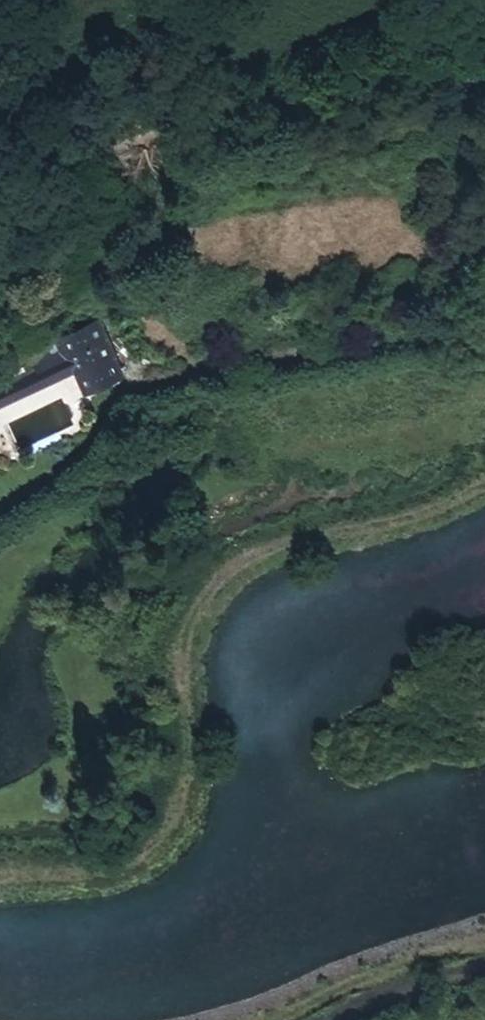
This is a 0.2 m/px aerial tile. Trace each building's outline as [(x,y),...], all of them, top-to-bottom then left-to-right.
[(67,397),(103,378),(71,320),(29,342),(13,373),(44,356),(55,378),(67,397)] [(55,378),(44,356),(13,373),(0,380),(0,407),(55,378)]
